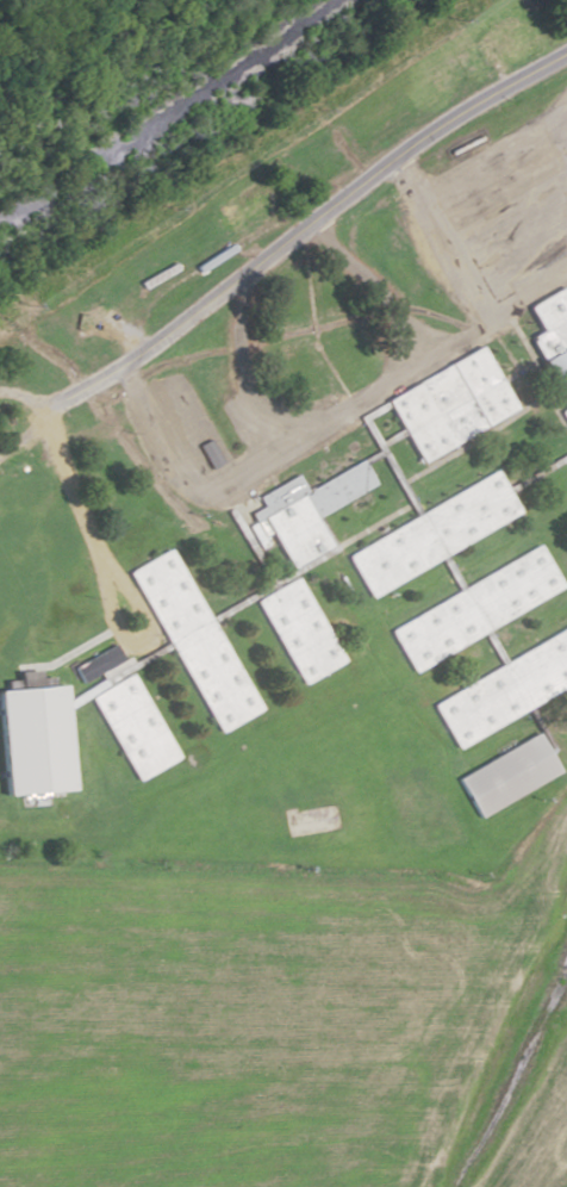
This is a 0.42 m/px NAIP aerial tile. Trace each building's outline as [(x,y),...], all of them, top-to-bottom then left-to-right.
[(562,282),(566,291),(566,408),(526,337),(538,331),(523,305),(562,282)] [(384,399),(386,404),(401,430),(419,462),(467,435),(515,408),(501,384),(479,346),(384,399)] [(221,462),(208,440),(198,445),(211,468),(221,462)] [(359,460),(361,462),(373,484),(318,515),(334,542),(311,555),(288,568),(256,510),(262,507),(256,496),(295,473),(305,491),(359,460)] [(344,557),(368,597),(441,555),(517,511),(506,492),(493,471),(418,514),(344,557)] [(388,629),(412,671),(484,629),(560,585),(536,543),(460,588),(388,629)] [(126,573),(167,644),(218,732),(260,708),(207,620),(167,549),(126,573)] [(255,599),(303,683),(344,660),(295,576),(274,589),(255,599)] [(455,747),(529,706),(566,684),(566,625),(503,663),(430,704),(455,747)] [(73,666),(82,683),(104,670),(123,660),(113,644),(73,666)] [(129,675),(177,758),(137,782),(88,698),(112,684),(129,675)] [(456,778),(479,818),(559,771),(548,751),(536,732),(456,778)]
